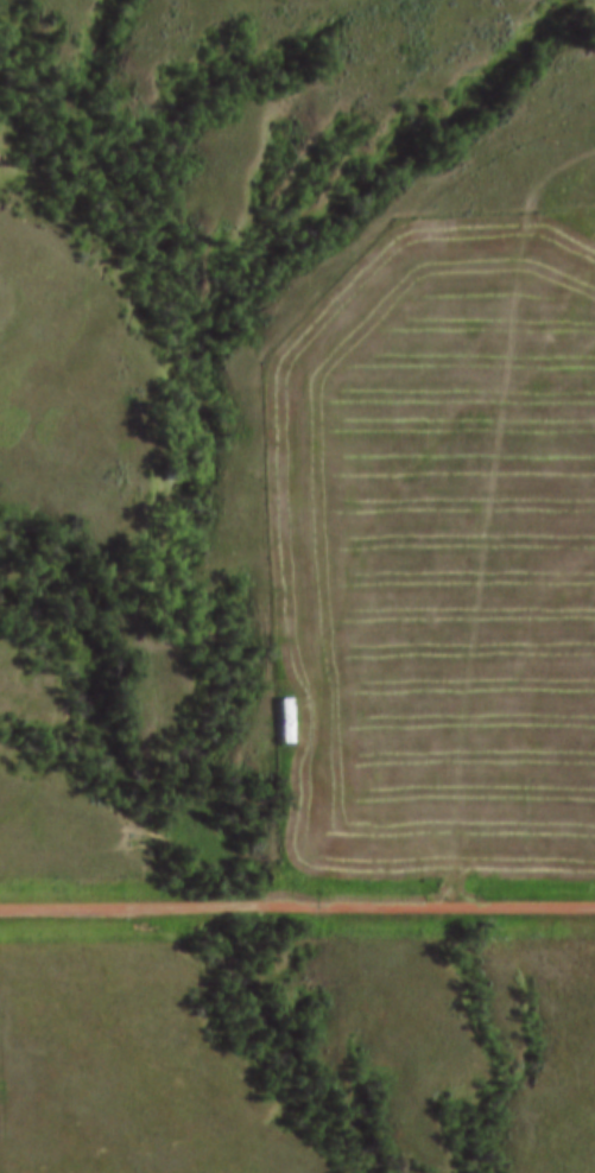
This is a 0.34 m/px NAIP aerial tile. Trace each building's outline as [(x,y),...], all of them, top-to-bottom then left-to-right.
[(290,698),(274,698),(274,743),(290,743),(290,698)]
